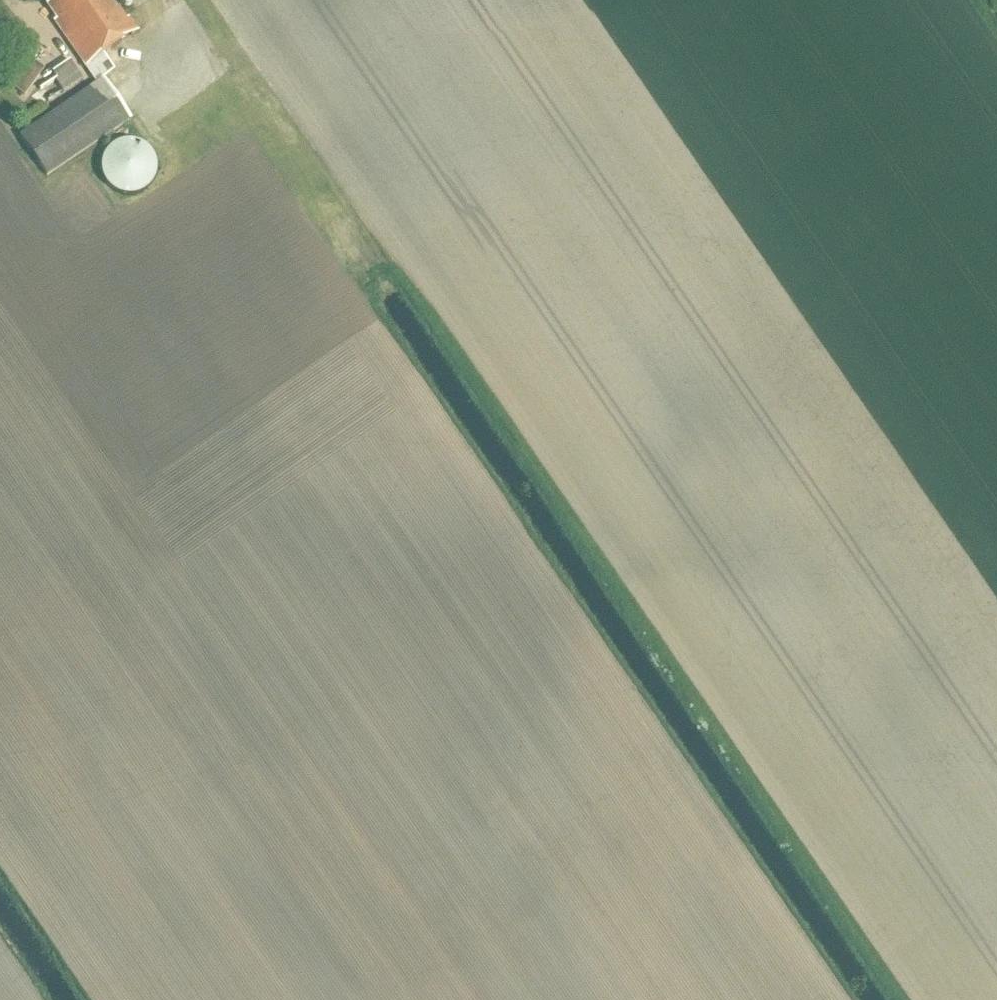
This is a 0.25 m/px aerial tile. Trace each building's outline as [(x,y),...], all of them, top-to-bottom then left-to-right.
[(56,23),(88,69),(138,33),(115,0),(50,0),(52,3),(49,6),(59,21),(56,23)] [(42,91),(54,109),(88,86),(73,64),(54,78),(56,81),(42,91)] [(104,79),(94,65),(88,70),(98,84),(21,138),(48,177),(132,119),(104,79)] [(33,85),(17,73),(8,86),(24,98),(33,85)] [(111,148),(106,154),(103,161),(101,168),(102,176),(105,183),(109,189),(115,194),(122,196),(129,197),(137,196),(144,193),(150,188),(154,182),(156,175),(157,167),(155,160),(151,153),(146,148),(139,144),(132,142),(125,142),(117,144),(111,148)]
